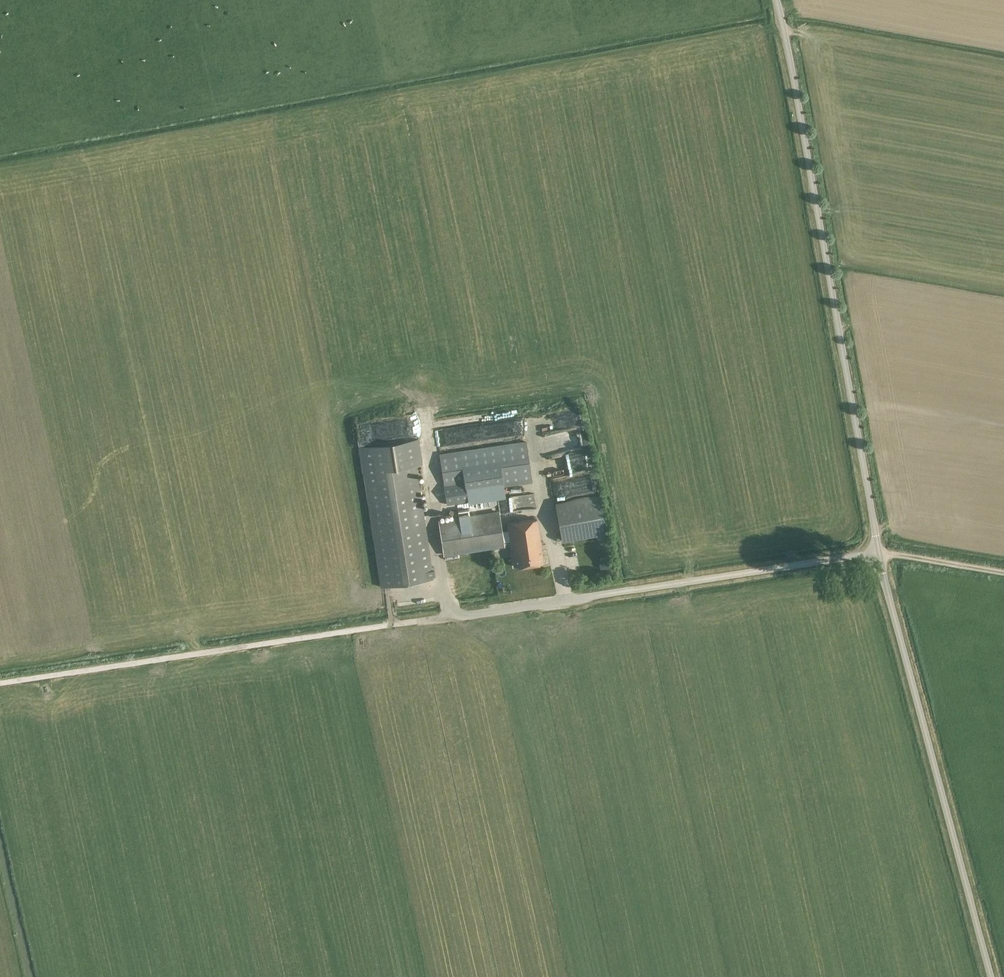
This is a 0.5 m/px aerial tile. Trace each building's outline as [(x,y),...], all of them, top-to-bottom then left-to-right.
[(499,419),(517,416),(516,410),(498,413),(499,419)] [(417,438),(360,446),(363,473),(364,473),(416,466),(420,465),(417,438)] [(533,482),(526,440),(439,454),(447,505),(467,502),(468,504),(505,498),(503,486),(533,482)] [(416,466),(364,473),(368,499),(380,577),(381,587),(433,579),(431,569),(419,491),(416,466)] [(606,534),(600,496),(555,503),(561,541),(606,534)] [(459,517),(439,520),(444,556),(503,546),(498,511),(470,515),(469,509),(458,511),(459,517)] [(543,562),(536,518),(508,522),(514,566),(543,562)] [(569,570),(579,568),(576,552),(566,554),(569,570)] [(609,560),(599,561),(600,569),(609,568),(609,560)]
